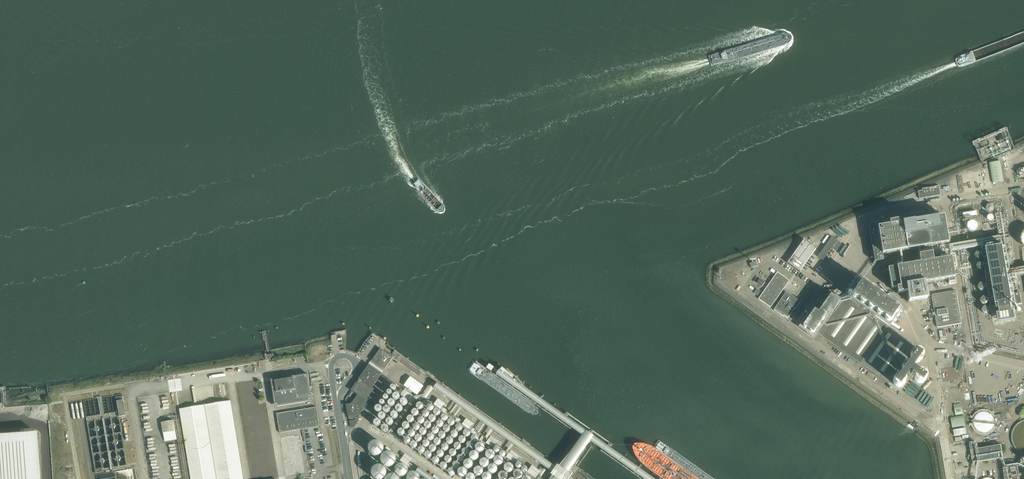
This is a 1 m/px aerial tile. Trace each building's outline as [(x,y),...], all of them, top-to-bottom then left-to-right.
[(1004,182),(1000,161),(990,163),(993,183),(1004,182)] [(919,199),(941,195),(939,186),(922,189),(923,191),(918,192),(919,199)] [(977,215),(976,211),(963,213),(964,220),(971,219),(971,216),(977,215)] [(948,243),(944,217),(899,224),(898,221),(889,222),(890,226),(878,228),(877,226),(869,227),(873,252),(874,262),(884,262),(883,254),(948,243)] [(978,226),(978,224),(977,223),(976,222),(974,222),(972,222),(971,223),(970,224),(970,226),(970,228),(971,229),(972,230),(974,231),(975,231),(976,230),(977,229),(978,228),(978,226)] [(832,237),(818,257),(824,261),(832,248),(837,251),(842,244),(832,237)] [(816,248),(804,241),(788,264),(800,272),(816,248)] [(1004,246),(988,249),(997,305),(1000,305),(1001,315),(999,315),(1000,323),(1017,321),(1015,312),(1014,313),(1012,303),(1014,302),(1004,246)] [(954,282),(951,258),(933,261),(932,254),(919,256),(920,264),(888,269),(891,289),(897,288),(897,294),(907,293),(908,302),(927,300),(924,283),(948,280),(948,283),(954,282)] [(763,272),(760,276),(765,280),(768,275),(763,272)] [(789,281),(778,273),(773,278),(770,283),(759,299),(770,308),(789,281)] [(768,275),(765,280),(770,283),(773,278),(768,275)] [(902,309),(859,278),(846,296),(840,302),(830,296),(818,313),(814,311),(802,328),(815,337),(817,334),(888,384),(917,346),(890,327),(902,309)] [(760,279),(757,284),(761,288),(765,283),(760,279)] [(961,324),(956,291),(932,295),(937,328),(961,324)] [(786,292),(774,310),(783,317),(784,316),(788,319),(794,309),(795,310),(800,303),(786,292)] [(1015,293),(1017,304),(1023,303),(1020,292),(1015,293)] [(381,350),(373,361),(385,370),(394,357),(390,355),(390,356),(381,350)] [(922,363),(924,363),(925,361),(926,357),(926,354),(924,352),(921,351),(917,351),(914,353),(912,356),(913,360),(913,362),(912,364),(909,364),(906,366),(905,368),(905,371),(906,376),(903,376),(899,377),(897,379),(896,381),(896,384),(897,387),(900,389),(903,390),(907,388),(909,385),(910,382),(910,381),(917,380),(917,382),(920,384),(923,386),(926,385),(929,383),(930,380),(930,376),(928,374),(925,372),(923,370),(922,363)] [(352,404),(347,405),(349,419),(359,418),(371,401),(368,398),(375,389),(373,388),(382,375),(369,366),(352,391),(358,395),(352,404)] [(303,375),(271,381),(276,407),(313,401),(311,390),(308,375),(307,375),(307,374),(306,373),(305,373),(304,373),(304,374),(303,375)] [(411,375),(405,383),(420,393),(425,385),(411,375)] [(319,411),(329,410),(325,380),(313,382),(316,406),(318,406),(319,411)] [(403,392),(402,391),(400,395),(412,401),(415,395),(405,390),(403,392)] [(117,397),(120,423),(126,422),(123,397),(117,397)] [(441,409),(445,403),(438,399),(434,405),(441,409)] [(180,409),(191,478),(244,478),(231,401),(180,409)] [(962,406),(954,408),(956,416),(963,414),(962,406)] [(317,407),(277,414),(280,433),(304,429),(320,427),(317,407)] [(973,420),(974,428),(979,432),(986,433),(991,430),(994,426),(993,419),(989,414),(983,412),(978,414),(973,420)] [(963,415),(951,417),(952,428),(965,426),(963,415)] [(174,421),(161,423),(163,433),(164,433),(165,442),(177,440),(174,421)] [(0,430),(0,478),(41,478),(38,427),(0,430)] [(286,475),(303,472),(298,436),(281,439),(286,475)] [(508,441),(521,450),(523,446),(522,446),(523,444),(516,439),(512,436),(508,441)] [(376,452),(378,452),(381,451),(383,449),(384,447),(384,444),(384,442),(382,439),(380,438),(378,437),(375,437),(373,438),(371,440),(370,442),(369,445),(370,447),(371,450),(373,451),(376,452)] [(973,463),(1004,458),(1001,445),(978,449),(977,444),(970,445),(973,463)] [(477,454),(478,456),(480,456),(482,456),(484,455),(485,453),(485,451),(485,449),(483,448),(481,447),(479,447),(477,448),(476,450),(476,452),(477,454)] [(388,463),(391,463),(393,462),(395,461),(396,458),(397,456),(396,453),(395,451),(393,449),(390,448),(388,449),(385,450),(383,451),(382,454),(382,456),(382,459),(384,461),(386,463),(388,463)] [(487,462),(488,463),(490,464),(492,463),(494,462),(495,460),(495,458),(495,456),(493,455),(491,454),(489,454),(487,455),(486,457),(486,460),(487,462)] [(568,473),(577,460),(577,459),(577,458),(576,457),(576,456),(575,456),(574,455),(573,454),(572,454),(571,454),(570,454),(569,454),(569,455),(560,467),(568,473)] [(470,463),(472,465),(474,465),(476,465),(478,464),(479,462),(479,460),(479,458),(477,456),(475,455),(473,456),(471,457),(470,459),(470,461),(470,463)] [(510,462),(527,474),(531,468),(515,456),(510,462)] [(396,466),(396,468),(397,471),(399,472),(402,473),(404,473),(407,471),(408,469),(409,467),(409,464),(407,462),(405,461),(403,460),(400,460),(398,461),(397,463),(396,466)] [(495,468),(497,470),(499,470),(501,470),(503,469),(504,467),(504,465),(503,463),(502,461),(500,461),(498,461),(496,462),(495,464),(494,466),(495,468)] [(379,477),(381,477),(384,476),(386,474),(387,471),(387,469),(387,466),(385,464),(383,462),(381,462),(378,462),(376,463),(374,465),(373,467),(372,469),(373,472),(374,474),(376,476),(379,477)] [(481,471),(483,472),(485,472),(487,472),(488,471),(489,469),(490,467),(489,465),(487,464),(485,463),(483,463),(481,464),(480,466),(480,468),(481,471)] [(464,472),(466,473),(468,473),(470,473),(472,472),(473,470),(473,468),(472,466),(471,465),(469,464),(467,464),(465,465),(464,467),(464,469),(464,472)] [(1018,466),(1007,468),(1007,469),(1004,469),(1005,478),(1020,478),(1018,466)] [(408,476),(409,478),(410,478),(419,478),(420,477),(421,475),(420,472),(419,470),(417,468),(415,468),(412,468),(410,469),(408,471),(408,474),(408,476)] [(505,475),(507,477),(509,477),(511,477),(513,476),(514,474),(514,472),(513,470),(512,468),(510,468),(508,468),(506,469),(504,471),(504,473),(505,475)] [(489,476),(491,478),(493,478),(495,478),(496,477),(497,475),(497,473),(497,471),(495,470),(493,469),(491,469),(489,470),(488,472),(488,474),(489,476)] [(401,477),(400,475),(399,473),(397,471),(394,470),(392,470),(389,471),(387,473),(386,475),(386,478),(401,478),(401,477)] [(475,478),(481,478),(482,478),(483,477),(483,475),(482,473),(481,472),(479,471),(477,471),(475,472),(474,474),(473,476),(474,478),(475,478)]
